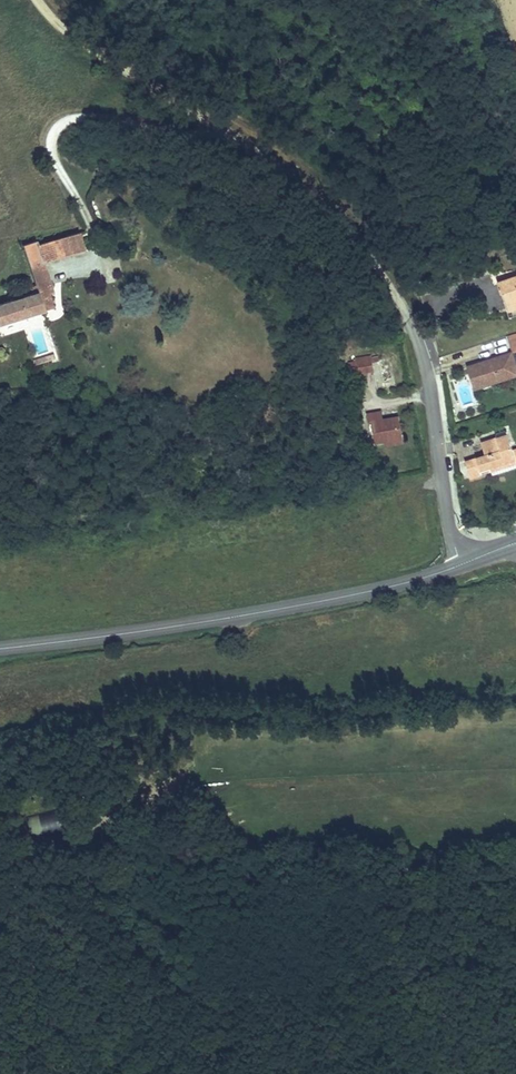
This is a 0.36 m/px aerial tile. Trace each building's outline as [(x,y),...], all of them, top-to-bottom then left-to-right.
[(83,246),(79,234),(69,237),(70,238),(73,248),(83,246)] [(57,259),(84,251),(83,246),(73,248),(70,238),(69,237),(52,242),(57,259)] [(50,290),(43,263),(38,246),(36,242),(22,247),(38,293),(50,290)] [(57,259),(52,242),(38,246),(43,263),(57,259)] [(495,286),(505,316),(515,312),(515,278),(495,286)] [(52,310),(47,295),(52,294),(50,290),(38,293),(44,313),(52,310)] [(44,313),(38,293),(0,305),(0,326),(44,313)] [(184,318),(182,308),(176,310),(178,319),(183,318),(184,318)] [(354,360),(357,374),(372,371),(370,362),(375,360),(375,358),(374,355),(368,357),(367,354),(353,357),(354,360)] [(478,367),(485,389),(515,378),(515,354),(478,367)] [(35,367),(55,362),(54,358),(34,363),(35,367)] [(349,376),(357,374),(354,360),(346,363),(349,376)] [(379,411),(365,414),(366,421),(370,420),(375,444),(401,439),(396,414),(381,418),(379,411)] [(475,455),(481,472),(499,466),(498,462),(515,456),(515,429),(491,437),(495,448),(475,455)]
